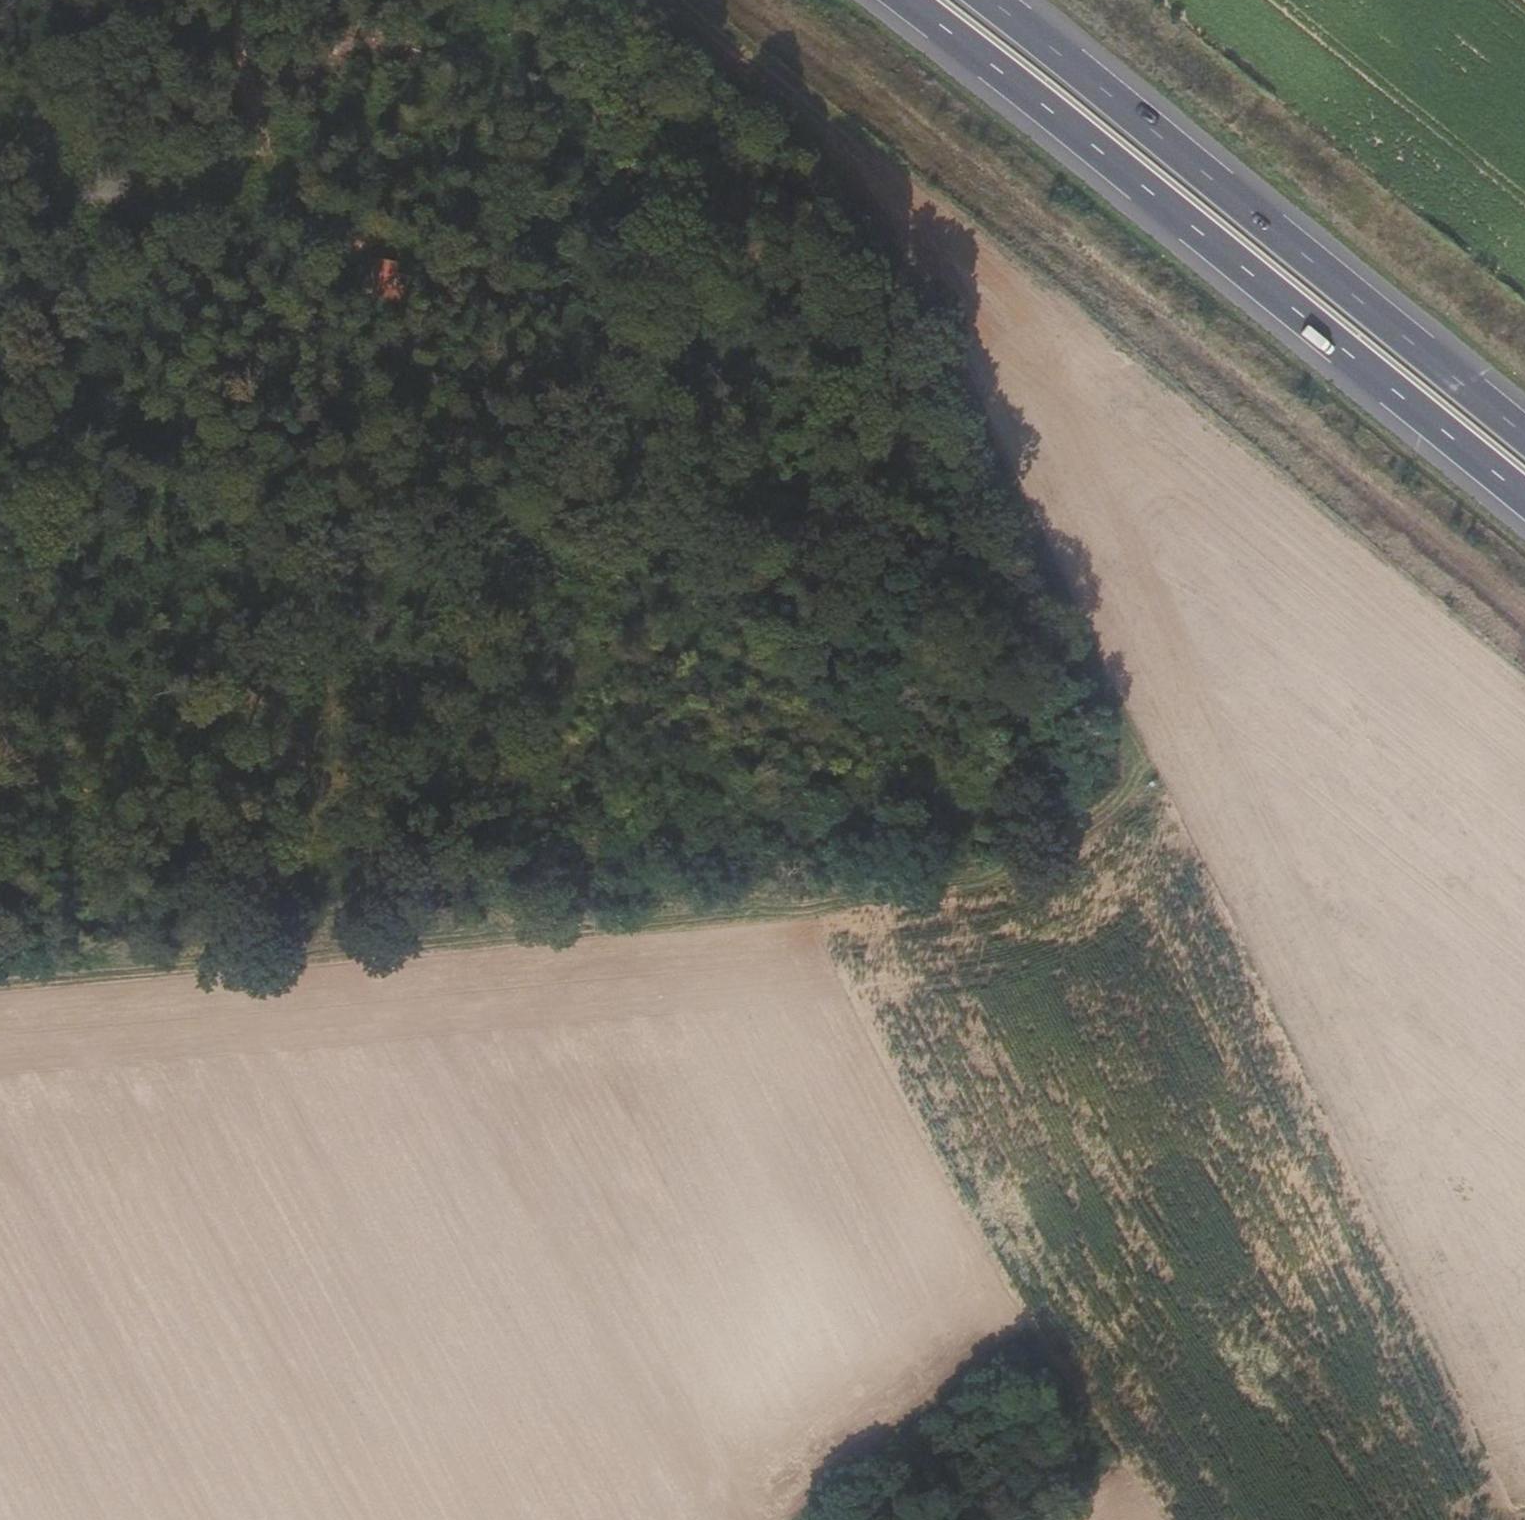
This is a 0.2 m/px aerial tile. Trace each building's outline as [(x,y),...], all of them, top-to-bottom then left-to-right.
[(405,305),(411,276),(400,273),(401,263),(374,257),(366,295),(405,305)]
